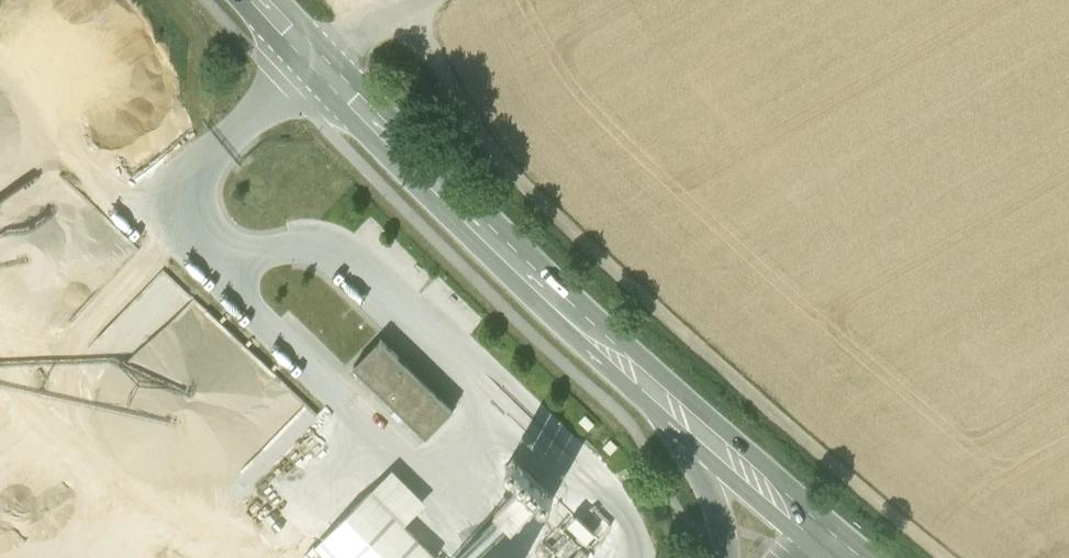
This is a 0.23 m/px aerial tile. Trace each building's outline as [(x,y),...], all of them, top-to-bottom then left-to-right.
[(382,342),(354,370),(428,442),(456,413),(382,342)] [(519,466),(516,459),(508,458),(502,464),(503,471),(509,476),(517,473),(519,466)] [(515,477),(517,483),(524,486),(530,482),(530,475),(526,471),(519,471),(515,477)] [(312,551),(319,557),(434,557),(405,528),(428,507),(393,472),(312,551)] [(527,487),(529,494),(536,496),(541,493),(542,486),(537,481),(531,482),(527,487)] [(517,488),(492,517),(511,533),(536,505),(517,488)] [(539,499),(541,505),(548,508),(553,504),(554,497),(549,492),(543,493),(539,499)] [(572,519),(580,538),(608,525),(600,506),(572,519)]
